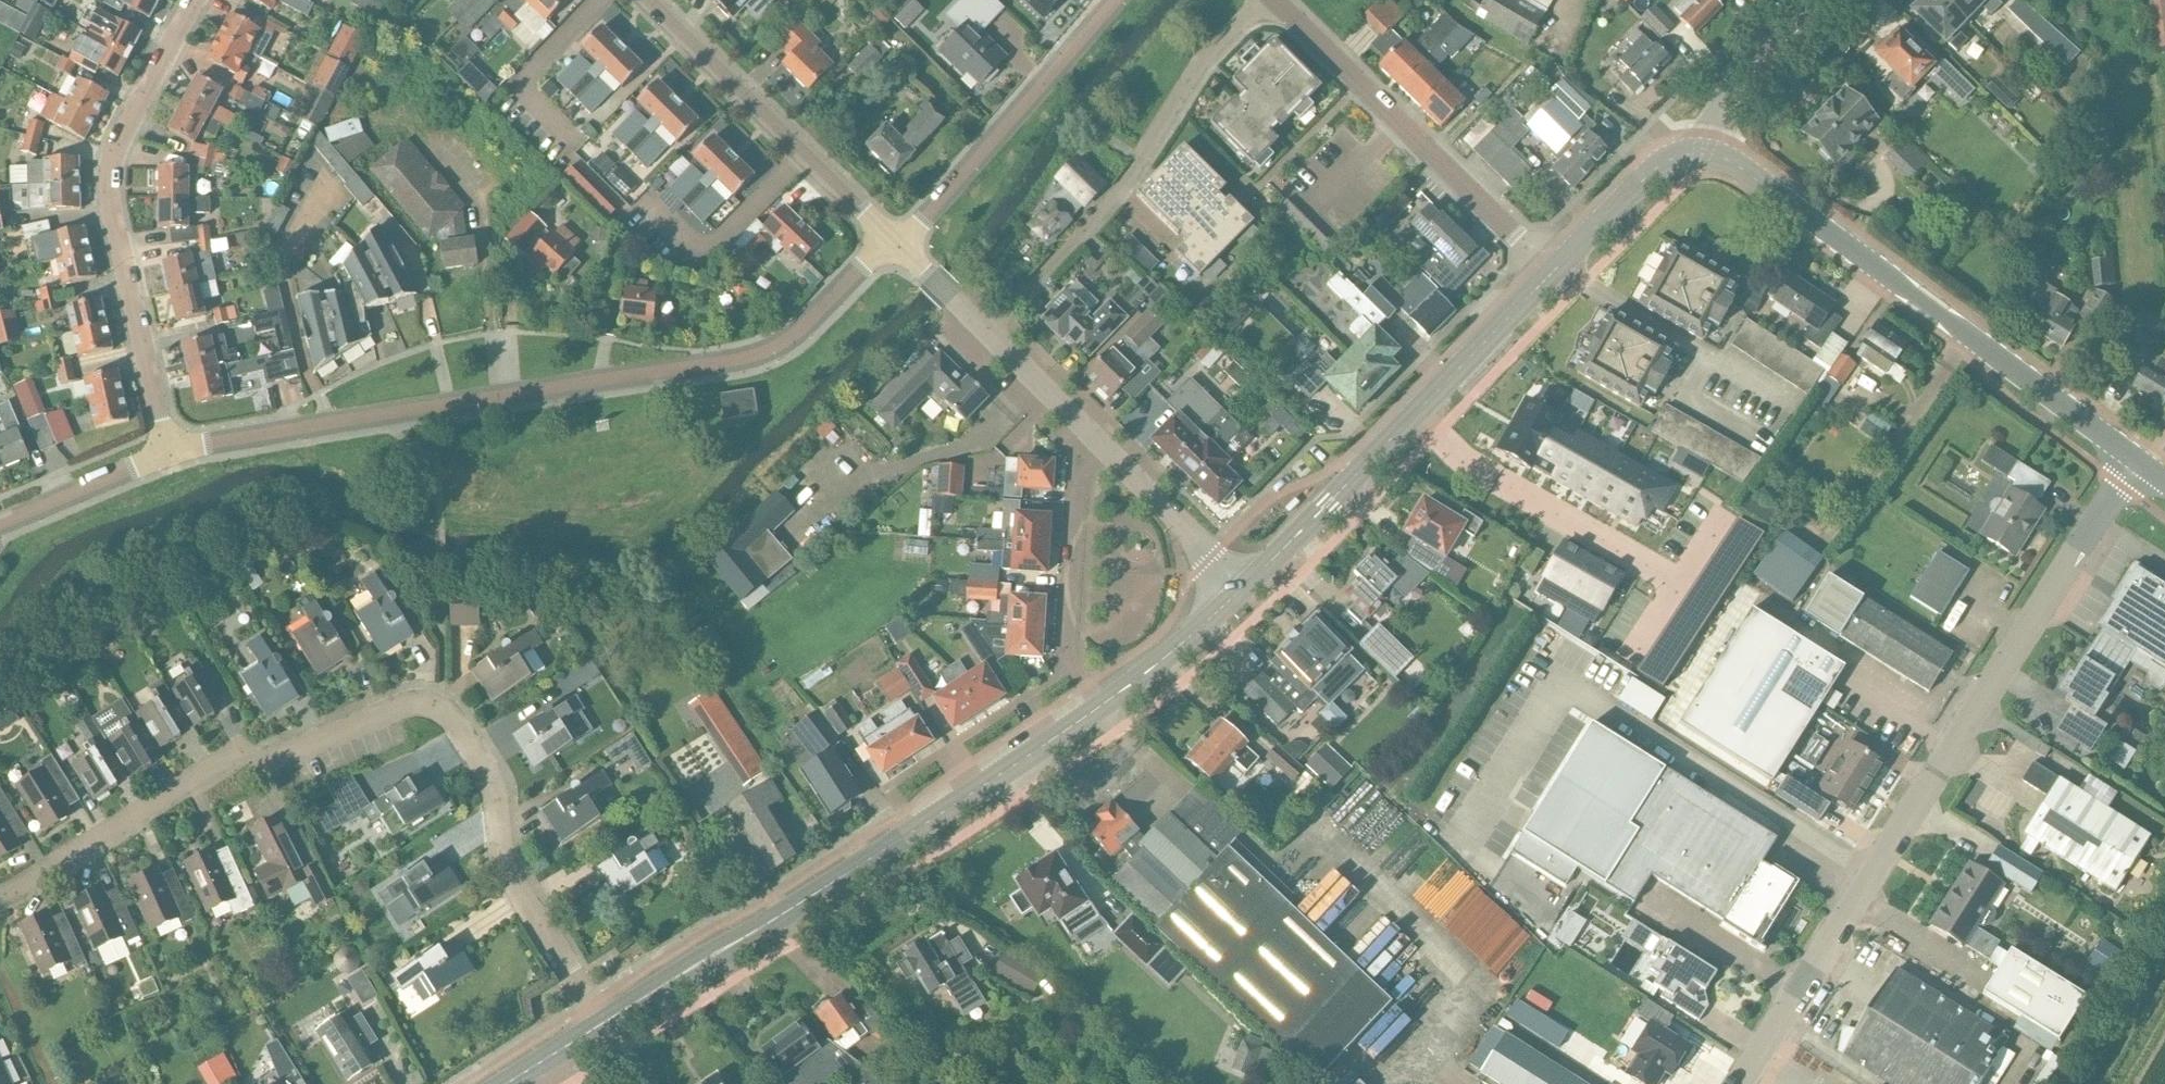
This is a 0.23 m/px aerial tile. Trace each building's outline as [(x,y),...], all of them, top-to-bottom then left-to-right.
[(16,7),(28,14),(33,6),(23,0),(20,0),(16,7)] [(41,3),(54,10),(59,0),(58,0),(43,0),(41,3)] [(160,0),(115,0),(150,19),(160,0)] [(311,3),(305,0),(251,0),(272,11),(277,1),(308,17),(315,5),(311,3)] [(457,21),(478,0),(459,0),(447,12),(457,21)] [(457,21),(467,31),(498,0),(478,0),(457,21)] [(517,15),(528,4),(528,3),(532,0),(511,0),(505,6),(509,10),(500,19),(506,26),(517,15)] [(528,3),(528,4),(547,22),(569,0),(532,0),(528,3)] [(733,16),(745,4),(758,17),(775,0),(716,0),(733,16)] [(940,51),(964,74),(967,71),(980,84),(983,81),(989,83),(999,73),(996,67),(1006,58),(982,34),(976,29),(985,19),(1000,4),(996,0),(959,0),(954,6),(946,14),(961,30),(940,51)] [(1042,22),(1063,0),(1020,0),(1042,22)] [(1397,21),(1404,14),(1389,0),(1382,0),(1364,19),(1382,36),(1397,21)] [(1418,9),(1426,0),(1410,0),(1418,9)] [(1464,5),(1478,13),(1477,16),(1508,34),(1527,45),(1553,0),(1486,0),(1484,2),(1481,0),(1467,0),(1464,5)] [(1674,9),(1682,17),(1679,19),(1680,20),(1695,35),(1709,22),(1722,9),(1713,0),(1683,0),(1674,9)] [(1946,0),(1924,0),(1914,10),(1956,51),(1967,39),(1957,29),(1966,20),(1946,0)] [(1966,20),(1981,5),(1992,16),(2002,5),(1997,0),(1946,0),(1966,20)] [(2024,0),(2020,0),(2010,10),(2035,34),(2047,22),(2024,0)] [(2159,49),(2164,48),(2164,0),(2153,0),(2159,49)] [(2087,24),(2084,3),(2074,4),(2076,21),(2078,21),(2079,25),(2087,24)] [(35,42),(51,12),(37,5),(21,34),(35,42)] [(1654,6),(1641,19),(1642,19),(1662,40),(1675,27),(1654,6)] [(905,30),(915,20),(904,10),(894,20),(905,30)] [(142,34),(123,24),(98,11),(86,32),(130,56),(142,34)] [(232,14),(220,37),(249,53),(260,59),(273,37),(273,36),(275,32),(285,37),(288,32),(287,32),(267,21),(265,20),(260,30),(251,25),(232,14)] [(1379,67),(1399,86),(1439,46),(1458,26),(1445,14),(1411,50),(1403,42),(1379,67)] [(522,21),(517,15),(506,26),(512,31),(522,21)] [(798,20),(793,25),(777,41),(793,56),(784,66),(809,90),(833,65),(822,53),(826,49),(798,20)] [(350,66),(366,37),(345,26),(330,55),(350,66)] [(557,81),(590,114),(614,90),(612,87),(616,83),(622,89),(643,68),(628,52),(618,42),(602,27),(581,48),(587,54),(583,59),(581,57),(557,81)] [(1626,39),(1632,46),(1617,60),(1628,71),(1619,80),(1634,94),(1642,86),(1643,87),(1670,60),(1655,45),(1653,46),(1635,29),(1626,39)] [(63,57),(77,65),(90,72),(94,64),(119,77),(130,56),(86,32),(75,54),(66,49),(63,57)] [(1934,67),(1928,61),(1912,46),(1899,34),(1890,42),(1887,38),(1874,51),(1894,71),(1882,84),(1902,104),(1914,92),(1910,87),(1922,74),(1925,77),(1930,73),(1960,103),(1972,90),(1941,59),(1934,67)] [(220,37),(207,59),(226,70),(236,75),(234,79),(243,84),(251,69),(243,65),(249,53),(220,37)] [(465,37),(450,52),(465,66),(480,51),(465,37)] [(878,39),(871,47),(870,46),(849,68),(861,80),(890,50),(878,39)] [(1238,100),(1236,98),(1211,123),(1254,166),(1279,140),(1272,133),(1279,126),(1281,128),(1322,87),(1274,40),(1233,81),(1245,93),(1238,100)] [(18,43),(10,56),(20,61),(27,48),(18,43)] [(1465,104),(1433,72),(1449,56),(1439,46),(1399,86),(1442,128),(1465,104)] [(72,76),(77,65),(63,57),(57,68),(72,76)] [(335,80),(342,67),(332,62),(319,87),(333,95),(340,83),(335,80)] [(472,69),(461,80),(473,92),(484,80),(472,69)] [(209,117),(224,91),(198,77),(183,104),(209,117)] [(2018,99),(1996,78),(1986,89),(2007,110),(2018,99)] [(79,79),(67,101),(97,117),(109,95),(79,79)] [(1609,152),(1593,137),(1577,121),(1590,108),(1560,80),(1547,94),(1555,101),(1554,101),(1581,128),(1567,142),(1573,148),(1574,147),(1594,167),(1609,152)] [(549,81),(540,90),(551,100),(560,91),(549,81)] [(637,112),(613,136),(647,169),(670,145),(668,142),(673,138),(679,144),(699,122),(684,107),(674,97),(658,82),(638,103),(644,109),(639,114),(637,112)] [(248,108),(255,96),(252,95),(236,86),(230,99),(248,108)] [(257,86),(252,95),(255,96),(266,102),(270,95),(270,94),(257,86)] [(332,97),(317,89),(302,120),(317,128),(332,97)] [(1873,120),(1860,108),(1845,92),(1832,106),(1827,101),(1813,114),(1819,119),(1806,132),(1822,148),(1820,150),(1831,161),(1833,159),(1835,161),(1836,160),(1846,170),(1861,154),(1850,144),(1861,133),(1873,120)] [(85,141),(97,117),(67,101),(53,94),(41,117),(85,141)] [(1554,101),(1544,111),(1529,127),(1556,153),(1553,156),(1560,163),(1553,170),(1573,189),(1594,167),(1574,147),(1573,148),(1567,142),(1581,128),(1554,101)] [(887,126),(882,131),(866,147),(882,163),(879,166),(890,177),(893,173),(895,175),(915,154),(914,153),(945,121),(926,102),(919,109),(923,113),(899,137),(887,126)] [(169,130),(188,141),(195,144),(202,131),(215,138),(223,124),(209,117),(183,104),(169,130)] [(272,107),(267,117),(276,121),(281,111),(272,107)] [(1473,151),(1512,189),(1530,170),(1510,151),(1529,132),(1523,126),(1526,122),(1513,110),(1473,151)] [(27,136),(41,140),(45,124),(31,120),(27,136)] [(587,123),(580,129),(590,139),(596,132),(587,123)] [(333,147),(330,145),(322,134),(312,143),(322,156),(333,147)] [(41,140),(27,136),(22,152),(37,156),(41,140)] [(693,166),(669,191),(703,224),(726,199),(724,197),(729,192),(735,198),(755,177),(740,162),(740,161),(730,151),(730,152),(714,137),(693,158),(700,164),(695,169),(693,166)] [(1903,138),(1884,156),(1907,180),(1926,162),(1903,138)] [(464,208),(407,141),(372,171),(429,238),(437,232),(443,245),(442,245),(446,269),(477,265),(474,240),(466,241),(462,211),(464,208)] [(203,144),(203,146),(194,144),(192,157),(201,159),(213,161),(216,147),(203,144)] [(1219,194),(1226,187),(1185,145),(1137,193),(1179,235),(1181,232),(1188,239),(1175,253),(1200,277),(1254,222),(1230,198),(1226,201),(1219,194)] [(333,147),(322,156),(333,168),(343,159),(333,147)] [(2056,151),(2051,158),(2059,164),(2064,157),(2056,151)] [(603,153),(592,164),(604,176),(615,165),(603,153)] [(2044,154),(2033,165),(2044,176),(2055,165),(2044,154)] [(1054,205),(1031,228),(1047,245),(1070,221),(1069,220),(1083,206),(1085,209),(1109,185),(1079,155),(1055,179),(1061,185),(1050,197),(1057,204),(1055,206),(1054,205)] [(79,158),(58,159),(45,159),(45,162),(28,162),(28,185),(46,185),(80,184),(79,158)] [(283,158),(275,172),(289,180),(297,165),(283,158)] [(213,161),(201,159),(198,172),(221,177),(224,164),(213,161)] [(343,159),(333,168),(343,180),(353,172),(343,159)] [(569,180),(576,172),(571,167),(563,174),(569,180)] [(617,167),(606,179),(627,199),(638,188),(617,167)] [(160,168),(160,198),(197,199),(197,198),(197,184),(189,185),(189,168),(160,168)] [(353,172),(343,180),(346,184),(345,186),(352,194),(364,184),(353,172)] [(576,172),(569,180),(574,184),(581,177),(576,172)] [(581,177),(574,184),(578,189),(586,182),(581,177)] [(583,194),(591,187),(586,182),(578,189),(583,194)] [(46,201),(30,201),(31,211),(46,211),(59,211),(81,210),(80,184),(46,185),(46,201)] [(352,194),(354,197),(362,207),(375,197),(364,184),(352,194)] [(591,187),(583,194),(588,199),(596,192),(591,187)] [(667,190),(661,197),(671,207),(678,200),(667,190)] [(1836,190),(1829,199),(1843,209),(1850,200),(1836,190)] [(593,204),(601,197),(596,192),(588,199),(593,204)] [(1408,194),(1390,210),(1397,218),(1415,202),(1408,194)] [(598,209),(606,202),(601,197),(593,204),(598,209)] [(197,199),(160,198),(160,229),(189,229),(189,214),(211,214),(211,198),(197,198),(197,199)] [(1278,209),(1286,217),(1295,207),(1287,200),(1278,209)] [(606,202),(598,209),(603,214),(610,207),(606,202)] [(274,213),(286,219),(290,211),(279,204),(274,213)] [(608,219),(616,212),(610,207),(603,214),(608,219)] [(727,252),(736,261),(747,272),(770,248),(777,255),(784,248),(800,264),(822,242),(786,207),(765,228),(757,221),(727,252)] [(1303,215),(1295,207),(1286,217),(1293,224),(1303,215)] [(1430,208),(1414,224),(1409,229),(1427,246),(1413,260),(1432,279),(1448,294),(1478,263),(1471,256),(1477,250),(1442,216),(1440,218),(1430,208)] [(286,219),(274,213),(270,220),(282,226),(286,219)] [(506,240),(523,255),(524,254),(529,260),(528,260),(540,271),(545,266),(555,275),(560,270),(569,277),(580,264),(572,257),(574,254),(571,252),(580,242),(562,226),(553,236),(529,215),(506,240)] [(1293,224),(1301,232),(1310,223),(1303,215),(1293,224)] [(270,220),(266,228),(277,235),(282,226),(270,220)] [(1301,232),(1309,240),(1318,230),(1310,223),(1301,232)] [(346,296),(299,297),(296,297),(296,298),(299,298),(303,317),(302,317),(301,317),(308,349),(310,349),(309,348),(311,348),(316,371),(313,373),(314,374),(372,336),(369,324),(365,324),(364,310),(366,308),(367,310),(418,295),(418,293),(415,294),(405,275),(406,275),(407,275),(408,274),(392,245),(391,246),(391,247),(390,247),(380,228),(382,226),(381,225),(335,277),(341,288),(346,286),(346,296)] [(49,226),(23,232),(25,242),(34,240),(43,238),(52,236),(51,235),(49,226)] [(211,226),(198,227),(199,241),(212,240),(211,226)] [(52,236),(43,238),(34,240),(39,265),(57,260),(91,253),(85,227),(51,235),(52,236)] [(1309,240),(1316,247),(1326,238),(1318,230),(1309,240)] [(1152,256),(1130,235),(1118,247),(1146,276),(1147,276),(1159,263),(1152,256)] [(1334,246),(1326,238),(1316,247),(1324,255),(1334,246)] [(212,240),(199,241),(201,254),(207,253),(210,253),(213,253),(212,240)] [(2042,241),(2025,241),(2025,254),(2042,254),(2042,241)] [(2102,259),(2091,260),(2094,288),(2115,286),(2111,244),(2100,245),(2102,259)] [(628,248),(614,246),(610,280),(630,282),(633,253),(627,252),(628,248)] [(1640,305),(1659,316),(1704,342),(1713,326),(1719,329),(1734,302),(1727,298),(1736,282),(1674,246),(1640,305)] [(97,278),(91,253),(57,260),(63,286),(97,278)] [(185,258),(164,263),(171,292),(199,286),(216,282),(216,281),(210,253),(207,253),(193,257),(192,256),(185,258)] [(1090,256),(1084,264),(1095,273),(1101,266),(1090,256)] [(276,272),(266,274),(269,286),(278,284),(276,272)] [(1387,318),(1347,279),(1339,272),(1327,283),(1362,317),(1350,329),(1364,342),(1352,355),(1383,385),(1397,370),(1388,361),(1397,352),(1375,330),(1387,318)] [(1785,272),(1772,290),(1769,296),(1776,300),(1775,302),(1811,326),(1803,338),(1821,350),(1842,320),(1830,312),(1835,304),(1833,304),(1832,306),(1811,291),(1812,289),(1793,276),(1792,277),(1785,272)] [(1398,306),(1410,318),(1430,338),(1455,313),(1432,289),(1434,286),(1423,275),(1406,292),(1410,295),(1398,306)] [(1137,286),(1136,286),(1149,299),(1159,288),(1147,276),(1146,276),(1142,280),(1137,286)] [(1757,276),(1739,306),(1753,315),(1763,299),(1761,298),(1770,284),(1757,276)] [(739,281),(730,288),(738,298),(747,291),(739,281)] [(199,286),(171,292),(178,322),(199,317),(206,315),(199,286)] [(40,290),(42,302),(57,298),(54,287),(40,290)] [(626,290),(625,296),(623,317),(637,319),(636,326),(652,328),(657,294),(626,290)] [(1051,312),(1043,321),(1062,340),(1063,339),(1068,334),(1075,341),(1081,348),(1090,356),(1098,348),(1106,340),(1121,324),(1127,318),(1110,301),(1090,322),(1085,317),(1088,314),(1080,306),(1066,292),(1065,291),(1047,309),(1051,312)] [(2112,302),(2095,291),(2094,291),(2079,315),(2096,326),(2112,302)] [(2052,296),(2043,311),(2032,330),(2062,348),(2074,328),(2066,323),(2074,310),(2052,296)] [(42,302),(45,313),(59,310),(57,298),(42,302)] [(68,307),(74,332),(107,324),(102,299),(68,307)] [(1207,299),(1194,311),(1204,321),(1217,308),(1207,299)] [(1239,299),(1208,331),(1221,344),(1252,312),(1239,299)] [(230,322),(227,308),(215,311),(218,325),(230,322)] [(0,314),(0,346),(22,341),(19,330),(16,317),(14,310),(0,314)] [(268,314),(252,318),(256,335),(276,331),(280,353),(294,350),(285,310),(284,310),(268,314)] [(1149,310),(1101,359),(1085,375),(1111,400),(1161,349),(1151,338),(1164,325),(1149,310)] [(1665,364),(1674,349),(1611,313),(1577,372),(1641,408),(1648,394),(1656,397),(1672,368),(1665,364)] [(668,315),(659,319),(660,329),(665,333),(674,331),(676,320),(668,315)] [(2150,343),(2148,315),(2121,317),(2124,346),(2150,343)] [(1759,327),(1747,320),(1731,345),(1742,353),(1759,327)] [(1908,342),(1879,322),(1864,345),(1870,351),(1864,360),(1882,372),(1886,375),(1892,366),(1908,342)] [(113,350),(107,324),(74,332),(80,357),(113,350)] [(1770,334),(1759,327),(1742,353),(1753,360),(1770,334)] [(2094,329),(2091,335),(2108,345),(2112,338),(2094,329)] [(1781,342),(1770,334),(1753,360),(1764,367),(1781,342)] [(205,340),(183,345),(190,375),(219,368),(212,338),(205,340)] [(1211,340),(1196,358),(1209,370),(1225,352),(1211,340)] [(1792,349),(1781,342),(1764,367),(1775,375),(1792,349)] [(1803,356),(1792,349),(1775,375),(1786,382),(1803,356)] [(219,368),(190,375),(197,404),(234,396),(231,379),(264,372),(267,384),(300,376),(295,355),(294,350),(280,353),(239,363),(219,368)] [(966,382),(968,380),(941,353),(934,359),(926,351),(871,408),(895,431),(928,397),(929,396),(927,395),(934,388),(948,402),(966,382)] [(1825,370),(1809,395),(1826,407),(1840,386),(1855,364),(1841,354),(1828,373),(1825,370)] [(1357,411),(1383,385),(1352,355),(1340,366),(1327,355),(1313,370),(1306,363),(1290,379),(1310,399),(1322,386),(1327,381),(1357,411)] [(1814,363),(1803,356),(1786,382),(1797,389),(1814,363)] [(2143,371),(2132,389),(2162,408),(2164,403),(2164,360),(2161,357),(2153,371),(2146,366),(2143,371)] [(56,362),(59,374),(73,370),(71,359),(56,362)] [(1234,362),(1224,373),(1240,388),(1250,377),(1234,362)] [(1808,397),(1809,395),(1825,370),(1814,363),(1797,389),(1808,397)] [(73,370),(59,374),(62,385),(76,382),(73,370)] [(118,371),(85,379),(90,404),(124,396),(118,371)] [(1173,461),(1223,410),(1191,378),(1166,404),(1178,415),(1153,441),(1173,461)] [(31,379),(14,387),(20,401),(21,401),(35,395),(38,394),(31,379)] [(950,407),(966,422),(989,399),(969,379),(968,380),(966,382),(948,402),(934,388),(927,395),(929,396),(928,397),(931,400),(931,399),(945,413),(950,407)] [(724,421),(758,415),(755,390),(720,395),(724,421)] [(130,421),(124,396),(90,404),(96,429),(130,421)] [(1527,403),(1514,425),(1546,442),(1557,421),(1565,408),(1550,399),(1542,412),(1527,403)] [(1266,409),(1275,416),(1265,426),(1267,431),(1272,436),(1283,425),(1292,434),(1300,425),(1284,409),(1274,400),(1266,409)] [(0,438),(0,453),(6,467),(30,457),(19,432),(22,431),(10,402),(0,406),(0,417),(8,435),(0,438)] [(1665,440),(1680,413),(1667,405),(1652,432),(1665,440)] [(1173,461),(1194,481),(1243,430),(1223,410),(1173,461)] [(1678,447),(1694,421),(1680,413),(1665,440),(1678,447)] [(28,421),(33,432),(42,452),(58,445),(44,414),(28,421)] [(1546,442),(1532,467),(1551,479),(1578,432),(1557,421),(1546,442)] [(1678,447),(1692,455),(1707,428),(1694,421),(1678,447)] [(1514,425),(1499,451),(1531,469),(1532,467),(1546,442),(1514,425)] [(1692,455),(1705,463),(1720,436),(1707,428),(1692,455)] [(1243,430),(1194,481),(1219,505),(1220,504),(1223,508),(1228,508),(1235,501),(1235,495),(1232,492),(1240,484),(1224,469),(1253,439),(1243,430)] [(1578,432),(1551,479),(1571,490),(1597,443),(1578,432)] [(908,445),(899,435),(891,443),(901,453),(908,445)] [(1705,463),(1718,470),(1734,444),(1720,436),(1705,463)] [(1597,443),(1571,490),(1592,502),(1619,456),(1597,443)] [(1718,470),(1732,478),(1747,451),(1734,444),(1718,470)] [(1747,451),(1732,478),(1743,484),(1761,459),(1747,451)] [(1619,456),(1592,502),(1615,515),(1641,468),(1619,456)] [(974,487),(974,498),(986,498),(986,501),(1003,502),(1004,502),(1005,501),(1005,498),(1022,499),(1023,489),(1052,491),(1053,479),(1056,476),(1057,468),(1054,464),(1054,462),(1036,461),(1032,457),(1027,457),(1023,460),(1020,460),(1007,459),(1007,466),(1007,473),(1006,488),(1005,491),(989,490),(989,487),(987,487),(974,487)] [(1998,500),(1994,502),(1991,504),(1990,508),(1991,512),(1994,515),(1981,535),(2014,556),(2027,537),(2029,538),(2030,537),(2027,535),(2034,524),(2036,526),(2037,525),(2035,523),(2043,510),(2035,505),(2039,497),(2041,499),(2051,483),(2018,462),(2008,478),(2018,484),(2013,491),(2010,489),(2003,502),(1998,500)] [(940,465),(939,487),(938,496),(962,498),(964,467),(940,465)] [(1641,468),(1615,515),(1637,527),(1649,506),(1661,513),(1675,488),(1641,468)] [(776,493),(760,507),(700,561),(740,606),(743,603),(749,611),(770,594),(763,585),(775,575),(792,561),(770,535),(794,512),(776,493)] [(1772,493),(1767,501),(1775,507),(1781,498),(1772,493)] [(932,522),(933,495),(922,494),(920,521),(932,522)] [(1780,512),(1751,495),(1742,511),(1771,527),(1780,512)] [(952,515),(953,498),(935,497),(934,514),(952,515)] [(1467,570),(1449,559),(1465,531),(1477,538),(1486,524),(1465,512),(1459,521),(1425,501),(1405,533),(1445,557),(1434,575),(1457,589),(1467,570)] [(1031,502),(1031,510),(1041,511),(1042,503),(1031,502)] [(1050,517),(1029,515),(1018,515),(1017,534),(993,532),(993,531),(980,530),(979,541),(1048,546),(1050,517)] [(1745,537),(1758,545),(1764,535),(1739,519),(1733,528),(1745,537)] [(1733,528),(1727,538),(1752,554),(1758,545),(1745,537),(1733,528)] [(1752,554),(1727,538),(1720,547),(1733,555),(1745,564),(1752,554)] [(1047,573),(1048,546),(979,541),(978,552),(1004,554),(1003,570),(1013,571),(1047,573)] [(1777,542),(1753,575),(1793,602),(1816,570),(1777,542)] [(1565,544),(1537,592),(1565,609),(1593,560),(1565,544)] [(1533,547),(1520,569),(1532,576),(1545,554),(1533,547)] [(1714,557),(1739,573),(1745,564),(1733,555),(1720,547),(1714,557)] [(1401,578),(1390,568),(1375,552),(1354,573),(1361,579),(1345,595),(1355,604),(1348,612),(1363,626),(1389,600),(1384,595),(1401,578)] [(1969,572),(1939,552),(1910,598),(1941,617),(1969,572)] [(1720,574),(1733,583),(1739,573),(1714,557),(1708,566),(1720,574)] [(1593,560),(1565,609),(1594,625),(1622,576),(1593,560)] [(2154,579),(2156,575),(2138,564),(2136,563),(2134,564),(2132,565),(2119,585),(2123,588),(2098,627),(2102,629),(2084,659),(2118,680),(2130,662),(2147,673),(2150,685),(2162,692),(2164,688),(2164,689),(2164,586),(2154,579)] [(375,574),(362,583),(376,605),(358,617),(382,655),(414,635),(395,604),(397,601),(396,597),(393,595),(390,596),(389,596),(375,574)] [(1839,636),(1910,681),(1929,692),(1953,654),(1863,598),(1829,577),(1805,615),(1839,636)] [(968,581),(967,598),(998,600),(999,583),(968,581)] [(538,591),(523,600),(535,619),(549,610),(538,591)] [(325,616),(311,595),(299,603),(313,625),(294,638),(318,676),(350,655),(330,625),(331,624),(333,621),(332,617),(329,615),(325,616)] [(987,625),(1043,629),(1045,599),(1002,597),(1001,616),(988,615),(988,622),(987,625)] [(479,598),(450,598),(451,627),(464,627),(479,627),(479,617),(479,598)] [(1772,782),(1773,780),(1778,773),(1845,668),(1752,609),(1679,724),(1772,782)] [(1272,663),(1282,673),(1305,697),(1312,689),(1319,696),(1329,706),(1326,709),(1321,715),(1331,726),(1332,727),(1340,727),(1348,719),(1333,703),(1365,670),(1348,654),(1351,651),(1331,632),(1316,617),(1302,631),(1300,629),(1290,639),(1292,641),(1277,656),(1279,657),(1272,663)] [(989,648),(997,662),(1008,656),(1041,658),(1043,629),(987,625),(988,622),(971,621),(989,648)] [(1415,658),(1379,624),(1359,644),(1395,679),(1415,658)] [(1669,625),(1663,635),(1688,651),(1694,642),(1681,634),(1669,625)] [(503,651),(473,670),(493,702),(512,690),(532,677),(546,669),(533,648),(541,643),(534,631),(511,645),(510,644),(509,643),(508,643),(507,643),(506,643),(505,644),(504,644),(503,645),(503,647),(502,648),(503,649),(503,650),(503,651)] [(1682,661),(1688,651),(1663,635),(1656,644),(1669,652),(1682,661)] [(275,658),(274,658),(261,638),(250,645),(264,668),(244,681),(267,718),(300,697),(280,667),(282,664),(282,660),(279,658),(275,658)] [(1669,652),(1656,644),(1650,654),(1675,670),(1682,661),(1669,652)] [(949,667),(979,712),(1004,695),(993,680),(1004,672),(997,662),(989,648),(978,655),(986,667),(971,677),(960,660),(949,667)] [(1669,680),(1675,670),(1650,654),(1644,663),(1657,671),(1669,680)] [(896,664),(899,669),(913,690),(919,699),(933,690),(910,655),(896,664)] [(2069,730),(2088,742),(2095,746),(2107,727),(2094,719),(2118,680),(2084,659),(2074,675),(2070,673),(2066,679),(2062,680),(2063,684),(2059,690),(2068,696),(2065,701),(2081,711),(2069,730)] [(591,660),(557,682),(567,698),(601,676),(591,660)] [(190,677),(168,691),(180,710),(193,730),(215,716),(203,696),(214,689),(198,663),(186,670),(190,677)] [(1657,671),(1644,663),(1638,672),(1663,689),(1669,680),(1657,671)] [(935,699),(942,710),(954,728),(979,712),(949,667),(940,674),(950,689),(935,699)] [(913,690),(899,669),(878,683),(892,703),(913,690)] [(61,671),(51,677),(57,688),(68,682),(61,671)] [(1305,697),(1282,673),(1272,683),(1263,674),(1245,692),(1278,725),(1296,707),(1302,713),(1309,706),(1319,696),(1312,689),(1305,697)] [(1628,678),(1614,701),(1649,722),(1663,699),(1628,678)] [(156,700),(135,713),(151,738),(159,751),(182,737),(169,717),(180,710),(168,691),(164,685),(151,693),(156,700)] [(768,772),(713,689),(689,705),(744,788),(768,772)] [(545,717),(515,736),(535,768),(553,756),(574,743),(561,723),(581,710),(584,708),(576,697),(554,711),(553,711),(550,709),(547,710),(545,712),(545,716),(545,717)] [(904,738),(914,754),(931,743),(920,724),(910,710),(909,711),(902,701),(885,713),(888,718),(884,721),(887,725),(878,731),(889,748),(904,738)] [(840,705),(828,713),(823,717),(839,737),(854,727),(840,705)] [(72,763),(84,782),(95,801),(118,786),(106,766),(117,759),(106,742),(88,712),(74,721),(93,750),(72,763)] [(817,712),(792,731),(814,760),(839,741),(817,712)] [(106,742),(117,759),(129,779),(152,765),(140,745),(151,738),(135,713),(122,721),(127,729),(106,742)] [(1319,717),(1311,726),(1321,736),(1331,726),(1321,715),(1319,717)] [(863,741),(872,755),(884,773),(914,754),(904,738),(889,748),(878,731),(870,720),(858,728),(865,739),(863,741)] [(1249,747),(1241,740),(1221,722),(1187,760),(1215,785),(1235,762),(1248,773),(1260,759),(1248,748),(1249,747)] [(1763,949),(1761,948),(1770,935),(1760,928),(1790,882),(1761,864),(1777,840),(1592,723),(1511,853),(1565,887),(1577,868),(1634,904),(1651,876),(1724,922),(1722,925),(1762,951),(1763,949)] [(629,756),(639,773),(652,765),(634,735),(606,752),(614,765),(629,756)] [(1816,735),(1798,763),(1812,772),(1830,744),(1816,735)] [(2118,740),(2106,759),(2124,770),(2136,751),(2118,740)] [(1353,768),(1326,743),(1304,767),(1331,792),(1353,768)] [(1832,797),(1854,811),(1883,765),(1865,753),(1849,743),(1819,789),(1823,791),(1820,796),(1788,776),(1787,778),(1778,773),(1773,780),(1782,786),(1776,795),(1819,822),(1831,803),(1829,802),(1832,797)] [(2035,752),(2045,758),(2051,749),(2041,743),(2035,752)] [(1268,758),(1294,782),(1305,770),(1278,746),(1268,758)] [(834,749),(800,770),(830,817),(835,813),(841,816),(851,809),(851,804),(863,796),(834,749)] [(17,785),(34,813),(46,831),(73,815),(58,791),(70,784),(52,755),(40,762),(44,769),(17,785)] [(2151,837),(2059,779),(2036,764),(2024,782),(2048,797),(2024,834),(2116,892),(2151,837)] [(336,804),(307,819),(318,839),(346,824),(366,814),(372,824),(381,819),(392,838),(407,829),(427,816),(445,805),(425,772),(394,792),(394,791),(393,791),(393,790),(392,790),(392,789),(391,789),(390,789),(389,789),(388,790),(387,790),(387,791),(386,791),(386,792),(385,792),(385,793),(385,794),(385,795),(385,796),(386,796),(386,797),(371,806),(357,784),(352,776),(327,787),(332,798),(336,804)] [(572,788),(572,792),(573,792),(542,811),(562,844),(602,819),(589,798),(611,784),(604,772),(581,787),(581,786),(578,784),(574,785),(572,788)] [(783,801),(772,783),(729,810),(770,875),(800,856),(770,809),(783,801)] [(21,847),(7,824),(18,816),(0,787),(0,860),(21,847)] [(1146,840),(1141,834),(1124,849),(1134,861),(1119,877),(1116,874),(1110,882),(1126,896),(1319,1080),(1394,1001),(1362,971),(1293,904),(1295,901),(1295,894),(1238,841),(1248,832),(1197,787),(1146,840)] [(1115,856),(1124,849),(1141,834),(1118,807),(1117,808),(1112,802),(1095,817),(1100,823),(1089,832),(1111,857),(1113,855),(1115,856)] [(255,871),(265,890),(269,898),(304,880),(318,908),(337,898),(309,845),(297,851),(280,816),(251,831),(268,864),(255,871)] [(628,845),(629,848),(629,849),(598,868),(619,900),(671,867),(659,848),(668,843),(659,829),(637,843),(634,841),(630,842),(628,845)] [(1999,846),(1987,866),(2031,894),(2044,874),(1999,846)] [(185,863),(194,883),(207,911),(229,901),(235,915),(255,906),(238,869),(225,874),(214,850),(185,863)] [(401,880),(380,894),(388,907),(410,893),(422,912),(460,888),(440,855),(409,875),(409,874),(406,872),(403,873),(400,876),(401,880)] [(1017,881),(1024,892),(1013,899),(1025,918),(1037,910),(1043,919),(1055,912),(1078,947),(1109,928),(1102,921),(1090,902),(1086,904),(1067,875),(1055,856),(1017,881)] [(2003,886),(1988,876),(1970,864),(1931,925),(1964,946),(1978,924),(1983,927),(1988,926),(1993,922),(1995,916),(1993,911),(1989,908),(2003,886)] [(196,919),(191,908),(182,888),(169,893),(158,869),(129,882),(152,932),(182,918),(184,924),(196,919)] [(364,880),(352,887),(359,898),(371,890),(364,880)] [(140,938),(135,926),(126,907),(114,912),(102,887),(74,901),(97,951),(126,938),(128,943),(140,938)] [(74,968),(87,962),(73,931),(60,937),(49,912),(20,925),(43,975),(71,962),(74,968)] [(1571,912),(1555,939),(1570,948),(1587,922),(1571,912)] [(1164,944),(1132,913),(1113,933),(1145,964),(1164,944)] [(963,967),(972,961),(959,940),(950,946),(944,937),(946,936),(945,934),(943,935),(942,934),(905,957),(907,960),(898,965),(907,980),(916,975),(929,995),(944,986),(952,998),(959,1009),(980,995),(963,967)] [(416,959),(416,963),(394,977),(403,991),(425,977),(437,996),(476,971),(455,939),(425,958),(424,958),(421,956),(418,957),(416,959)] [(1645,980),(1639,989),(1653,998),(1659,989),(1664,992),(1660,997),(1681,1010),(1699,1022),(1700,1021),(1697,1019),(1706,1005),(1696,999),(1702,989),(1704,991),(1705,992),(1711,982),(1717,973),(1699,961),(1663,939),(1653,954),(1659,957),(1656,961),(1652,967),(1661,973),(1656,982),(1654,985),(1645,980)] [(2102,939),(2087,963),(2109,977),(2124,953),(2102,939)] [(334,958),(333,961),(334,964),(335,967),(336,969),(338,971),(340,973),(343,974),(346,975),(349,975),(352,974),(355,973),(357,971),(359,969),(360,966),(361,964),(361,961),(361,958),(359,955),(357,952),(355,950),(352,948),(350,948),(347,947),(344,948),(342,948),(339,950),(337,952),(335,955),(334,958)] [(2011,950),(2008,955),(1997,948),(1989,961),(2000,968),(1984,994),(2059,1040),(2086,997),(2011,950)] [(1006,951),(992,975),(1032,998),(1046,975),(1006,951)] [(386,963),(374,971),(380,980),(392,972),(386,963)] [(1915,981),(1897,969),(1843,1055),(1888,1083),(1997,1083),(2004,1073),(1992,1066),(2003,1048),(2010,1052),(2015,1044),(2008,1040),(1915,981)] [(1049,977),(1040,985),(1055,1001),(1064,993),(1049,977)] [(817,1014),(830,1032),(838,1042),(852,1032),(861,1043),(870,1035),(841,996),(817,1014)] [(1568,1033),(1517,1000),(1507,1016),(1558,1049),(1568,1033)] [(1634,1079),(1642,1083),(1657,1083),(1665,1071),(1671,1075),(1689,1047),(1665,1031),(1674,1017),(1647,1000),(1637,1015),(1650,1023),(1631,1052),(1637,1056),(1626,1074),(1634,1079)] [(321,1038),(348,1081),(376,1064),(366,1048),(377,1041),(361,1015),(350,1022),(349,1021),(321,1038)] [(763,1051),(776,1068),(783,1078),(788,1083),(828,1083),(843,1073),(847,1078),(862,1067),(845,1053),(833,1044),(829,1041),(825,1043),(824,1044),(824,1045),(819,1049),(800,1024),(783,1036),(763,1051)] [(903,1058),(911,1047),(883,1024),(874,1036),(903,1058)] [(1480,1072),(1499,1083),(1584,1083),(1504,1034),(1480,1072)] [(1242,1041),(1231,1070),(1251,1078),(1255,1068),(1266,1073),(1275,1052),(1262,1047),(1264,1042),(1246,1035),(1244,1041),(1242,1041)] [(285,1052),(271,1060),(277,1070),(291,1063),(285,1052)] [(198,1068),(207,1083),(229,1083),(238,1079),(224,1054),(198,1068)] [(2034,1083),(2047,1083),(2062,1060),(2052,1055),(2048,1063),(2034,1083)] [(0,1056),(0,1083),(13,1083),(0,1056)] [(281,1083),(305,1083),(298,1073),(281,1083)]
